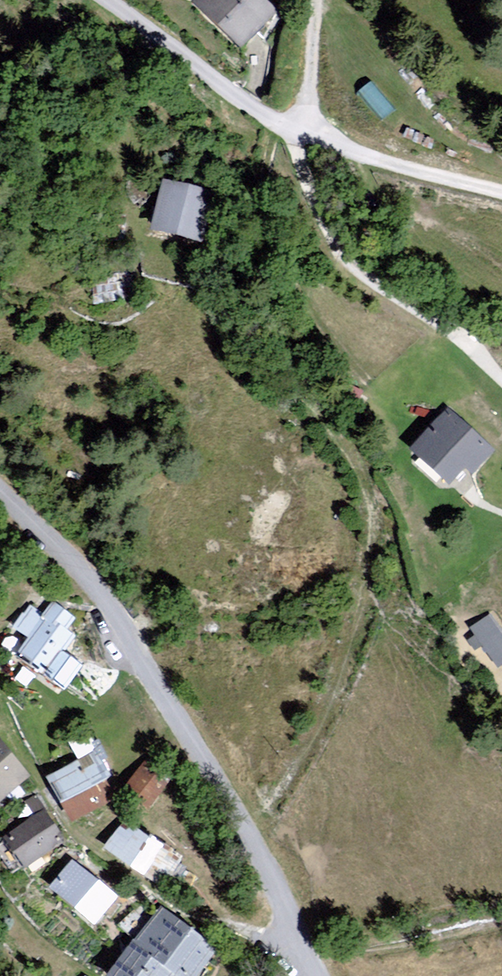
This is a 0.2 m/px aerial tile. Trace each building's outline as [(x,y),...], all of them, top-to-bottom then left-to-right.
[(241,48),(277,8),(269,0),(193,0),(191,3),(241,48)] [(217,192),(163,177),(149,229),(203,243),(217,192)] [(472,475),(496,449),(449,407),(410,450),(450,486),(465,469),(472,475)] [(62,650),(74,633),(68,629),(76,618),(52,601),(43,613),(31,604),(14,627),(28,637),(18,651),(39,666),(42,662),(49,667),(62,650)] [(501,666),(501,630),(490,613),(470,628),(475,635),(467,640),(475,651),(483,646),(499,668),(501,666)] [(82,664),(62,650),(49,667),(44,674),(64,689),(82,664)] [(79,758),(47,773),(71,821),(120,797),(89,735),(72,744),(79,758)] [(31,776),(0,737),(0,801),(31,776)] [(141,764),(125,785),(152,805),(168,783),(141,764)] [(24,868),(66,841),(45,809),(3,836),(24,868)] [(124,818),(104,847),(145,876),(165,846),(124,818)] [(96,925),(119,896),(72,859),(49,888),(96,925)] [(161,906),(133,944),(176,975),(177,975),(198,975),(219,948),(161,906)] [(176,975),(133,944),(110,975),(175,975),(176,975)]
